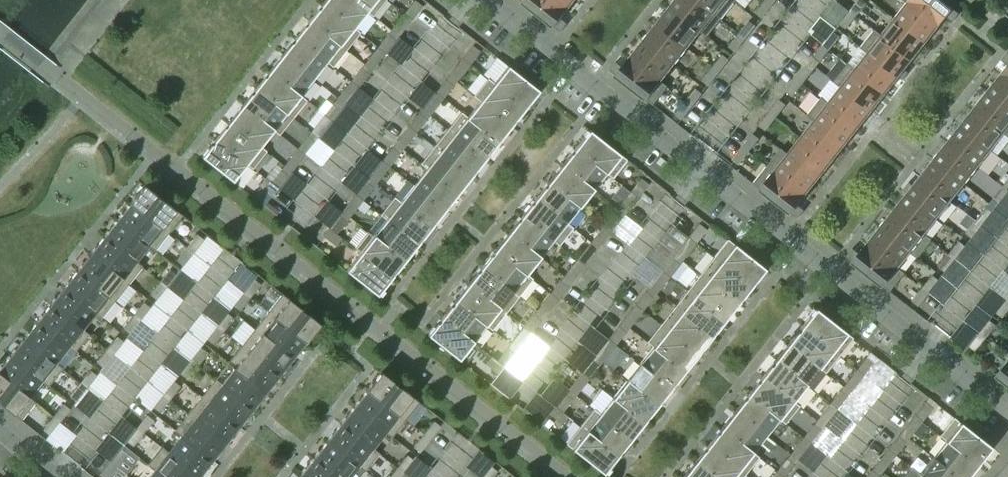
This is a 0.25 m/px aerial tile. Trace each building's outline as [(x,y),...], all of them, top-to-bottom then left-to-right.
[(352,0),(325,0),(322,4),(353,28),(354,28),(366,12),(367,11),(352,0)] [(367,11),(366,12),(372,17),(385,0),(352,0),(367,11)] [(412,19),(422,6),(414,0),(404,13),(412,19)] [(557,0),(524,0),(523,2),(561,31),(567,23),(561,18),(568,9),(557,0)] [(568,9),(575,0),(557,0),(568,9)] [(697,0),(674,0),(669,6),(701,31),(700,31),(706,36),(720,18),(697,0)] [(732,0),(697,0),(720,18),(734,2),(732,0)] [(772,4),(767,0),(765,0),(755,12),(762,17),(772,4)] [(866,2),(863,0),(857,0),(850,10),(856,15),(866,2)] [(943,0),(904,0),(907,2),(907,1),(939,26),(946,17),(952,22),(959,13),(943,0)] [(907,1),(907,2),(894,18),(926,43),(939,26),(907,1)] [(353,28),(322,4),(309,21),(346,50),(360,32),(354,28),(353,28)] [(701,31),(669,6),(656,23),(688,48),(700,31),(701,31)] [(846,28),(856,15),(850,10),(839,23),(846,28)] [(401,32),(412,19),(404,13),(394,27),(401,32)] [(894,18),(881,34),(881,35),(912,60),(926,43),(894,18)] [(746,38),(756,25),(749,20),(739,33),(746,38)] [(346,50),(309,21),(295,38),(327,62),(332,67),(346,50)] [(688,48),(656,23),(643,40),(674,65),(688,48)] [(912,60),(881,35),(881,34),(875,29),(861,48),(867,52),(899,77),(903,80),(909,72),(905,69),(912,60)] [(829,49),(839,36),(833,31),(823,44),(829,49)] [(735,51),(746,38),(739,33),(729,46),(735,51)] [(385,53),(395,40),(388,34),(378,47),(385,53)] [(395,40),(385,53),(399,64),(413,47),(399,35),(395,40)] [(327,62),(295,38),(282,54),(313,79),(327,62)] [(674,65),(643,40),(629,57),(661,82),(661,81),(674,65)] [(819,62),(829,49),(823,44),(812,57),(819,62)] [(480,52),(472,46),(462,59),(470,64),(480,52)] [(374,66),(385,53),(378,47),(367,60),(374,66)] [(1007,51),(1001,60),(1007,64),(1000,74),(1007,80),(1007,52),(1007,51)] [(899,77),(867,52),(855,68),(854,69),(885,94),(899,77)] [(313,79),(282,54),(269,71),(300,96),(313,79)] [(719,72),(729,59),(722,54),(712,67),(719,72)] [(661,82),(629,57),(622,66),(616,61),(609,70),(653,104),(667,86),(661,81),(661,82)] [(470,64),(462,59),(451,72),(459,78),(470,64)] [(885,94),(854,69),(855,68),(849,63),(834,81),(840,86),(841,86),(872,111),(885,94)] [(803,83),(813,70),(806,65),(796,78),(803,83)] [(525,108),(539,91),(507,66),(494,83),(493,84),(525,108)] [(709,85),(719,72),(712,67),(702,80),(709,85)] [(368,74),(361,68),(351,81),(358,87),(368,74)] [(300,96),(269,71),(255,88),(292,118),(306,100),(300,96)] [(1000,74),(986,91),(1007,108),(1007,80),(1000,74)] [(525,108),(493,84),(494,83),(488,78),(474,96),(480,101),(480,100),(511,125),(525,108)] [(792,96),(803,83),(796,78),(786,91),(792,96)] [(443,98),(453,86),(445,80),(435,92),(443,98)] [(348,100),(358,87),(351,81),(340,94),(348,100)] [(425,106),(435,92),(420,81),(407,98),(422,110),(425,106)] [(841,86),(840,86),(828,102),(827,103),(859,128),(872,111),(841,86)] [(373,98),(358,87),(348,100),(345,104),(360,115),(373,98)] [(292,118),(255,88),(242,105),(273,130),(279,135),(292,118)] [(692,106),(702,93),(695,88),(685,101),(692,106)] [(986,91),(973,108),(1005,133),(1004,133),(1007,136),(1007,108),(986,91)] [(443,98),(435,92),(425,106),(432,112),(443,98)] [(859,128),(827,103),(828,102),(822,97),(808,115),(814,120),(845,145),(859,128)] [(776,117),(786,104),(779,99),(769,112),(776,117)] [(480,101),(467,117),(498,142),(511,125),(480,100),(480,101)] [(682,119),(692,106),(685,101),(675,114),(682,119)] [(342,108),(334,102),(324,115),(332,121),(342,108)] [(342,108),(332,121),(346,132),(360,115),(345,104),(342,108)] [(273,130),(242,105),(228,122),(260,147),(273,130)] [(1005,133),(973,108),(960,125),(991,150),(1004,133),(1005,133)] [(498,142),(467,117),(461,112),(447,130),(485,159),(498,142)] [(766,130),(776,117),(769,112),(759,125),(766,130)] [(416,132),(426,119),(419,113),(409,126),(416,132)] [(321,134),(332,121),(324,115),(313,128),(321,134)] [(845,145),(814,120),(800,137),(832,162),(845,145)] [(346,132),(332,121),(321,134),(318,138),(333,149),(346,132)] [(260,147),(228,122),(215,139),(246,164),(247,164),(253,169),(266,151),(260,147)] [(991,150),(960,125),(946,142),(978,167),(991,150)] [(416,132),(409,126),(398,140),(406,146),(416,132)] [(485,159),(447,130),(434,147),(471,176),(485,159)] [(626,160),(589,130),(575,148),(606,173),(612,178),(626,160)] [(749,151),(759,138),(753,133),(742,146),(749,151)] [(305,154),(315,142),(307,136),(297,149),(305,154)] [(800,137),(788,153),(787,154),(819,179),(832,162),(800,137)] [(315,142),(305,154),(319,166),(333,149),(318,138),(315,142)] [(246,164),(215,139),(201,157),(233,182),(246,164)] [(978,167),(946,142),(933,159),(964,184),(978,167)] [(739,164),(749,151),(742,146),(732,158),(739,164)] [(389,166),(399,153),(392,147),(382,160),(389,166)] [(471,176),(434,147),(420,164),(426,168),(458,193),(471,176)] [(606,173),(575,148),(562,165),(593,190),(606,173)] [(819,179),(787,154),(788,153),(782,148),(768,166),(805,196),(819,179)] [(294,168),(305,154),(297,149),(287,162),(294,168)] [(371,174),(382,160),(367,149),(354,166),(368,178),(371,174)] [(964,184),(933,159),(919,176),(951,201),(964,184)] [(389,166),(382,160),(371,174),(379,180),(389,166)] [(593,190),(562,165),(548,182),(580,207),(593,190)] [(341,182),(355,194),(365,181),(368,178),(354,166),(341,182)] [(805,196),(768,166),(754,184),(797,218),(804,210),(798,205),(805,196)] [(458,193),(426,168),(413,185),(444,210),(458,193)] [(278,188),(289,175),(281,169),(271,182),(278,188)] [(289,175),(278,188),(293,200),(307,183),(292,171),(289,175)] [(951,201),(919,176),(912,185),(908,182),(902,189),(906,192),(906,193),(938,217),(951,201)] [(272,196),(278,188),(271,182),(271,183),(265,178),(259,186),(272,196)] [(638,197),(648,185),(641,179),(630,191),(638,197)] [(363,200),(373,187),(365,181),(355,194),(363,200)] [(580,207),(548,182),(535,199),(566,224),(567,223),(580,207)] [(182,216),(175,210),(144,185),(130,203),(168,233),(182,216)] [(400,202),(431,227),(444,210),(413,185),(400,202)] [(1007,192),(1007,190),(1003,186),(992,199),(999,204),(1007,192)] [(627,211),(638,197),(630,191),(620,205),(627,211)] [(999,204),(996,208),(1007,218),(1007,192),(999,204)] [(938,217),(906,193),(893,209),(924,234),(925,234),(938,217)] [(363,200),(355,194),(344,208),(352,214),(363,200)] [(431,227),(400,202),(394,197),(380,214),(386,219),(418,244),(431,227)] [(566,224),(535,199),(521,216),(553,241),(559,246),(573,228),(567,223),(566,224)] [(314,216),(329,228),(339,215),(341,211),(327,200),(314,216)] [(168,233),(130,203),(117,220),(155,250),(168,233)] [(982,225),(992,212),(986,207),(976,220),(982,225)] [(982,225),(997,236),(1007,222),(1007,218),(996,208),(992,212),(982,225)] [(924,234),(893,209),(879,226),(911,251),(917,256),(931,239),(925,234),(924,234)] [(611,231),(621,218),(614,212),(604,225),(611,231)] [(346,221),(339,215),(329,228),(336,234),(346,221)] [(553,241),(521,216),(508,233),(539,258),(553,241)] [(418,244),(386,219),(373,236),(404,261),(418,244)] [(155,250),(117,220),(103,237),(141,267),(142,266),(135,261),(147,246),(154,251),(155,250)] [(972,238),(982,225),(976,220),(966,233),(972,238)] [(696,243),(706,230),(698,224),(688,237),(696,243)] [(601,245),(611,231),(604,225),(593,239),(601,245)] [(678,251),(688,237),(673,225),(660,243),(675,254),(678,251)] [(997,236),(982,225),(972,238),(969,242),(983,254),(997,236)] [(911,251),(879,226),(866,243),(898,268),(911,251)] [(336,234),(329,228),(322,236),(336,246),(342,238),(336,234)] [(539,258),(508,233),(495,250),(526,274),(539,258)] [(193,253),(203,240),(196,235),(186,248),(193,253)] [(203,240),(193,253),(208,265),(221,248),(206,236),(203,240)] [(404,261),(373,236),(360,253),(391,278),(404,261)] [(141,267),(103,237),(90,254),(128,284),(141,267)] [(685,256),(696,243),(688,237),(678,251),(685,256)] [(765,269),(733,244),(727,239),(713,257),(751,287),(757,280),(758,281),(763,275),(761,274),(765,269)] [(956,259),(966,246),(959,241),(949,254),(956,259)] [(966,246),(956,259),(970,270),(983,254),(969,242),(966,246)] [(647,259),(661,271),(672,258),(675,254),(660,243),(647,259)] [(898,268),(866,243),(859,253),(852,248),(846,256),(889,291),(904,272),(898,268)] [(585,265),(595,252),(587,246),(577,259),(585,265)] [(183,266),(193,253),(186,248),(176,261),(183,266)] [(526,274),(495,250),(481,267),(519,296),(532,279),(526,274)] [(208,265),(193,253),(183,266),(179,270),(194,282),(208,265)] [(391,278),(360,253),(346,271),(377,296),(391,278)] [(128,284),(90,254),(76,271),(115,301),(128,284)] [(945,272),(956,259),(949,254),(939,267),(945,272)] [(751,287),(713,257),(700,274),(737,304),(751,287)] [(669,277),(679,264),(672,258),(661,271),(669,277)] [(574,278),(585,265),(577,259),(566,273),(574,278)] [(651,284),(661,271),(647,259),(633,276),(648,288),(651,284)] [(970,270),(956,259),(945,272),(942,276),(956,287),(970,270)] [(227,281),(243,293),(253,279),(256,276),(241,264),(227,281)] [(519,296),(481,267),(468,284),(505,313),(519,296)] [(166,287),(176,274),(170,268),(160,281),(166,287)] [(176,274),(166,287),(181,299),(194,282),(179,270),(176,274)] [(115,301),(76,271),(63,288),(101,318),(115,301)] [(658,290),(669,277),(661,271),(651,284),(658,290)] [(1006,298),(1007,296),(1007,274),(1004,271),(991,287),(1006,298)] [(737,304),(700,274),(687,291),(724,321),(737,304)] [(929,293),(939,280),(932,275),(922,288),(929,293)] [(939,280),(929,293),(943,304),(956,287),(942,276),(939,280)] [(249,298),(260,285),(253,279),(243,293),(249,298)] [(558,299),(568,286),(560,280),(550,293),(558,299)] [(156,300),(166,287),(160,281),(149,294),(156,300)] [(233,305),(243,293),(227,281),(214,297),(230,309),(233,305)] [(505,313),(468,284),(455,301),(486,325),(492,330),(505,313)] [(181,299),(166,287),(156,300),(153,304),(168,316),(181,299)] [(996,312),(1006,298),(991,287),(978,304),(992,316),(996,312)] [(101,318),(63,288),(50,305),(88,335),(88,334),(82,329),(94,314),(101,319),(101,318)] [(919,306),(929,293),(922,288),(912,300),(919,306)] [(724,321),(687,291),(673,308),(711,338),(724,321)] [(652,298),(645,292),(635,305),(642,311),(652,298)] [(240,310),(249,298),(243,293),(233,305),(240,310)] [(547,313),(558,299),(550,293),(539,307),(547,313)] [(320,324),(288,299),(282,294),(268,312),(306,342),(320,324)] [(201,314),(216,326),(226,313),(230,309),(214,297),(201,314)] [(1002,317),(1007,310),(1007,300),(1006,298),(996,312),(1002,317)] [(486,325),(455,301),(441,318),(473,342),(486,325)] [(139,321),(150,308),(143,302),(133,316),(139,321)] [(150,308),(139,321),(154,333),(168,316),(153,304),(150,308)] [(965,321),(979,332),(989,320),(992,316),(978,304),(965,321)] [(88,335),(50,305),(36,322),(74,352),(88,335)] [(632,324),(642,311),(635,305),(624,318),(632,324)] [(711,338),(673,308),(660,325),(697,355),(711,338)] [(852,338),(815,309),(801,326),(838,356),(852,338)] [(306,342),(268,312),(254,329),(292,359),(306,342)] [(223,331),(233,319),(226,313),(216,326),(223,331)] [(206,339),(216,326),(201,314),(187,331),(203,343),(206,339)] [(531,333),(541,320),(534,314),(524,327),(531,333)] [(129,334),(139,321),(133,316),(123,328),(129,334)] [(473,342),(441,318),(427,335),(459,360),(473,342)] [(979,332),(986,338),(996,325),(989,320),(979,332)] [(154,333),(139,321),(129,334),(126,338),(141,350),(154,333)] [(969,346),(979,332),(965,321),(952,337),(966,349),(969,346)] [(74,352),(36,322),(23,339),(61,369),(62,368),(55,363),(67,347),(74,353),(74,352)] [(697,355),(660,325),(646,342),(652,347),(653,347),(684,372),(697,355)] [(213,344),(223,331),(216,326),(206,339),(213,344)] [(626,332),(618,326),(608,339),(615,345),(626,332)] [(838,356),(801,326),(795,334),(793,332),(789,338),(791,339),(788,343),(819,368),(825,373),(838,356)] [(520,346),(531,333),(524,327),(513,340),(520,346)] [(597,352),(608,339),(593,327),(580,345),(595,356),(597,352)] [(292,359),(254,329),(241,346),(279,376),(292,359)] [(174,348),(189,360),(200,347),(203,343),(187,331),(174,348)] [(969,346),(975,351),(986,338),(979,332),(969,346)] [(113,355),(123,342),(116,336),(106,349),(113,355)] [(123,342),(113,355),(128,367),(141,350),(126,338),(123,342)] [(61,369),(23,339),(10,356),(48,386),(61,369)] [(605,358),(615,345),(608,339),(597,352),(605,358)] [(819,368),(788,343),(774,360),(806,385),(819,368)] [(567,361),(581,372),(591,360),(595,356),(580,345),(567,361)] [(279,376),(241,346),(228,363),(266,393),(279,376)] [(196,365),(206,352),(200,347),(189,360),(196,365)] [(684,372),(653,347),(652,347),(639,364),(671,389),(684,372)] [(179,373),(189,360),(174,348),(161,366),(176,377),(179,373)] [(505,366),(515,354),(507,348),(497,360),(505,366)] [(102,367),(113,355),(106,349),(96,362),(102,367)] [(128,367),(113,355),(102,367),(99,372),(114,384),(128,367)] [(10,356),(0,368),(0,376),(34,403),(35,402),(28,397),(41,381),(47,387),(48,386),(10,356)] [(498,374),(505,366),(497,360),(497,361),(491,356),(485,364),(498,374)] [(864,376),(874,363),(867,357),(857,370),(864,376)] [(186,378),(196,365),(189,360),(179,373),(186,378)] [(599,366),(591,360),(581,372),(589,378),(599,366)] [(806,385),(774,360),(761,377),(792,402),(793,401),(806,385)] [(1007,384),(1007,360),(996,375),(1007,384)] [(266,393),(228,363),(214,380),(252,410),(266,393)] [(671,389),(639,364),(626,381),(657,406),(671,389)] [(148,382),(163,394),(173,381),(176,377),(161,366),(148,382)] [(86,388),(96,375),(89,370),(79,383),(86,388)] [(853,389),(864,376),(857,370),(846,383),(853,389)] [(96,375),(86,388),(101,400),(114,384),(99,372),(96,375)] [(419,402),(381,372),(367,390),(405,420),(419,402)] [(578,392),(589,378),(581,372),(571,386),(578,392)] [(0,376),(0,404),(20,421),(34,403),(0,376)] [(792,402),(761,377),(747,394),(779,419),(785,424),(799,406),(793,401),(792,402)] [(540,395),(555,406),(565,393),(568,389),(554,378),(540,395)] [(252,410),(214,380),(201,397),(239,427),(252,410)] [(169,399),(180,386),(173,381),(163,394),(169,399)] [(657,406),(626,381),(612,398),(644,422),(657,406)] [(153,407),(163,394),(148,382),(134,399),(149,411),(153,407)] [(76,401),(86,388),(79,383),(69,396),(76,401)] [(101,400),(86,388),(76,401),(72,406),(88,418),(101,400)] [(405,420),(367,390),(353,407),(392,437),(405,420)] [(837,410),(847,397),(840,391),(830,403),(837,410)] [(562,412),(572,399),(565,393),(555,406),(562,412)] [(159,412),(169,399),(163,394),(153,407),(159,412)] [(779,419),(747,394),(734,411),(766,436),(779,419)] [(527,412),(542,423),(549,414),(555,406),(540,395),(527,412)] [(239,427),(201,397),(187,414),(226,444),(239,427)] [(612,398),(599,414),(630,439),(644,422),(612,398)] [(922,421),(932,408),(924,402),(914,415),(922,421)] [(827,423),(837,410),(830,403),(819,417),(827,423)] [(59,422),(69,409),(63,404),(53,417),(59,422)] [(568,417),(562,412),(555,406),(549,414),(562,424),(568,417)] [(392,437),(353,407),(340,424),(378,454),(379,453),(372,448),(384,433),(391,438),(392,437)] [(630,439),(599,414),(593,409),(580,427),(617,456),(630,439)] [(852,421),(837,410),(827,423),(824,427),(838,438),(852,421)] [(766,436),(734,411),(721,428),(752,453),(753,452),(766,436)] [(226,444),(187,414),(174,430),(212,461),(226,444)] [(143,433),(153,420),(146,415),(136,428),(143,433)] [(911,435),(922,421),(914,415),(903,429),(911,435)] [(126,441),(136,428),(121,416),(107,433),(123,445),(126,441)] [(49,435),(59,422),(53,417),(42,430),(49,435)] [(977,465),(991,447),(954,418),(939,436),(945,441),(946,440),(977,465)] [(430,439),(440,426),(433,421),(423,434),(430,439)] [(74,434),(59,422),(49,435),(46,439),(61,451),(74,434)] [(378,454),(340,424),(327,441),(365,471),(378,454)] [(821,430),(813,424),(803,437),(811,443),(821,430)] [(617,456),(580,427),(566,444),(603,474),(617,456)] [(132,446),(143,433),(136,428),(126,441),(132,446)] [(752,453),(721,428),(707,445),(745,475),(759,457),(753,452),(752,453)] [(174,430),(174,431),(180,436),(168,452),(161,446),(161,447),(198,476),(199,476),(212,461),(174,430)] [(94,450),(109,462),(119,449),(123,445),(107,433),(94,450)] [(419,452),(430,439),(423,434),(413,447),(419,452)] [(895,455),(905,442),(898,436),(888,449),(895,455)] [(800,457),(811,443),(803,437),(793,451),(800,457)] [(945,441),(932,457),(957,476),(967,476),(977,465),(946,440),(945,441)] [(327,441),(313,458),(338,476),(349,476),(358,466),(364,472),(365,471),(327,441)] [(825,455),(811,443),(800,457),(797,461),(812,472),(825,455)] [(707,445),(694,462),(713,476),(743,476),(745,475),(707,445)] [(161,447),(147,464),(163,476),(198,476),(161,447)] [(116,467),(126,454),(119,449),(109,462),(116,467)] [(884,469),(895,455),(888,449),(877,463),(884,469)] [(403,473),(413,460),(406,455),(396,468),(403,473)] [(932,457),(919,474),(923,476),(957,476),(932,457)] [(313,458),(300,475),(303,476),(338,476),(313,458)] [(786,459),(776,471),(783,476),(784,476),(794,464),(786,459)] [(116,467),(109,462),(99,475),(102,476),(108,476),(116,467)] [(694,462),(682,476),(713,476),(694,462)] [(147,464),(147,465),(153,470),(148,476),(163,476),(147,464)] [(496,471),(490,466),(481,476),(492,476),(496,471)] [(403,473),(396,468),(389,476),(400,476),(403,473)]
